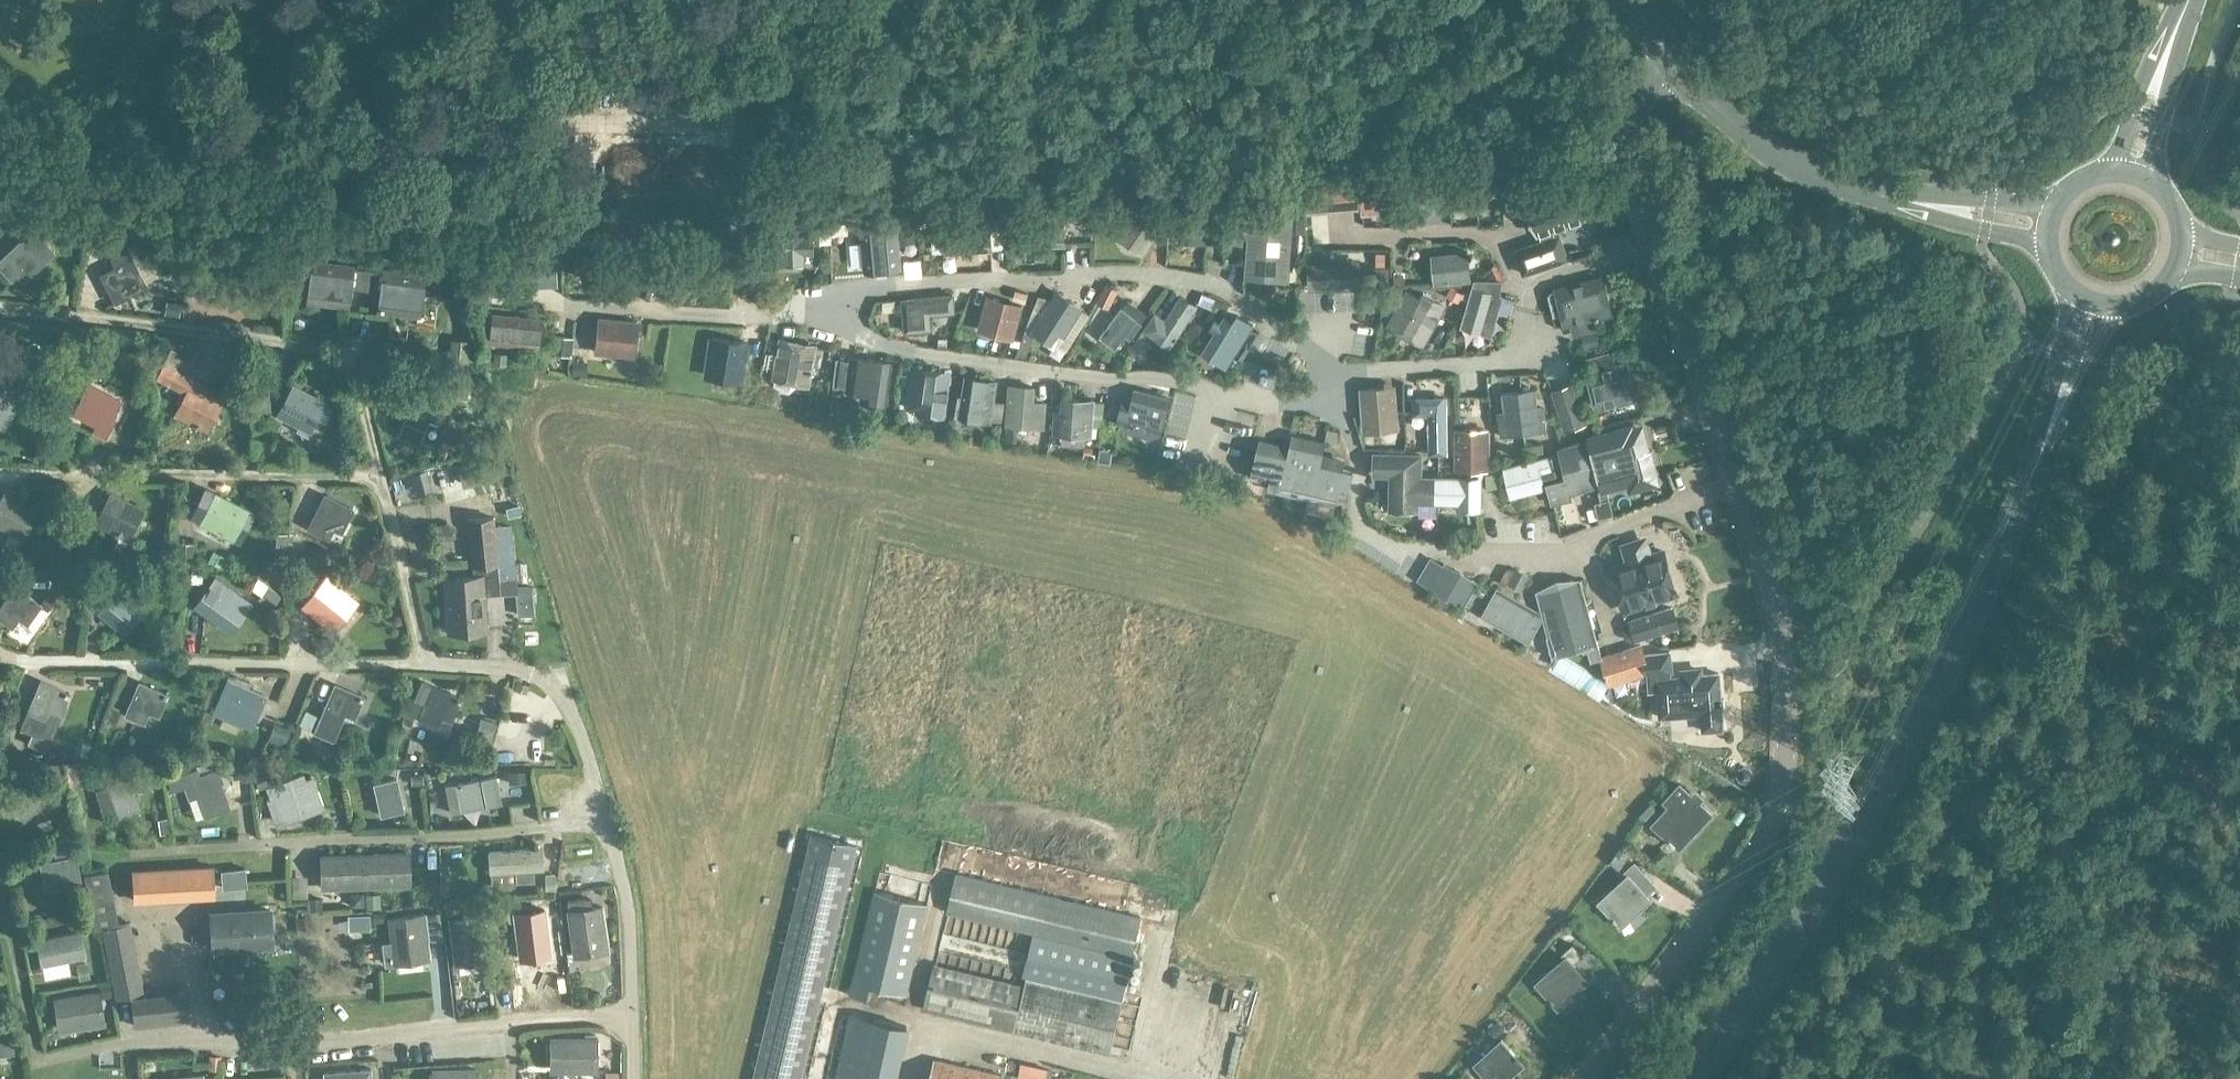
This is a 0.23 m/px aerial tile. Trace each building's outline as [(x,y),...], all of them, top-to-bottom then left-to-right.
[(1508,204),(1518,204),(1518,193),(1529,192),(1529,190),(1527,169),(1505,171),(1508,204)] [(1477,207),(1488,206),(1487,194),(1496,193),(1497,205),(1508,204),(1505,171),(1485,172),(1475,173),(1477,207)] [(1453,198),(1455,197),(1466,197),(1467,208),(1477,207),(1475,173),(1453,175),(1451,175),(1453,198)] [(1451,175),(1413,178),(1387,180),(1388,202),(1403,201),(1404,210),(1405,210),(1416,209),(1415,201),(1453,198),(1451,175)] [(1307,187),(1309,210),(1363,205),(1363,213),(1375,212),(1374,204),(1388,202),(1387,180),(1361,183),(1307,187)] [(1524,274),(1568,259),(1559,235),(1554,237),(1551,228),(1587,216),(1575,183),(1525,200),(1537,233),(1540,232),(1543,240),(1516,250),(1524,274)] [(1139,203),(1119,233),(1143,249),(1167,214),(1146,200),(1142,206),(1139,203)] [(1210,200),(1178,202),(1180,239),(1180,242),(1212,241),(1210,200)] [(1251,213),(1246,277),(1286,280),(1286,281),(1288,281),(1293,216),(1251,213)] [(952,225),(942,225),(943,254),(992,253),(991,223),(988,223),(987,215),(977,216),(977,223),(952,224),(952,225)] [(900,220),(902,240),(914,239),(912,219),(900,220)] [(1053,219),(1020,220),(1020,245),(1041,245),(1065,244),(1065,233),(1066,220),(1053,219)] [(93,222),(92,230),(101,231),(103,224),(93,222)] [(0,235),(0,238),(7,244),(21,231),(13,223),(0,235)] [(899,267),(896,223),(863,226),(866,270),(899,267)] [(124,227),(113,226),(111,239),(109,238),(108,244),(119,246),(120,240),(122,240),(124,227)] [(757,236),(757,254),(770,253),(771,253),(781,253),(781,261),(805,260),(804,255),(813,255),(812,235),(785,235),(785,232),(784,228),(758,229),(758,234),(757,234),(757,236)] [(0,262),(0,265),(12,279),(24,268),(30,274),(54,252),(38,236),(34,240),(29,235),(0,262)] [(1603,253),(1608,251),(1604,240),(1599,241),(1603,253)] [(285,245),(284,257),(297,258),(298,246),(285,245)] [(114,270),(99,278),(110,298),(107,300),(111,307),(134,294),(148,287),(133,259),(130,261),(126,252),(109,261),(114,270)] [(1468,252),(1433,256),(1436,283),(1471,279),(1468,252)] [(555,283),(554,253),(473,257),(474,287),(555,283)] [(926,271),(938,270),(937,264),(932,259),(925,260),(926,271)] [(1361,260),(1308,262),(1309,291),(1363,289),(1361,260)] [(367,294),(369,273),(354,271),(354,268),(314,263),(309,303),(349,308),(351,292),(367,294)] [(207,266),(201,270),(206,280),(213,277),(207,266)] [(239,272),(208,288),(218,307),(225,303),(229,312),(253,299),(239,272)] [(386,275),(369,273),(367,294),(384,296),(382,312),(420,317),(425,279),(387,273),(386,275)] [(1394,279),(1394,287),(1406,287),(1405,278),(1394,279)] [(1557,289),(1566,325),(1610,314),(1601,278),(1557,289)] [(1462,327),(1483,333),(1492,336),(1504,296),(1501,295),(1503,281),(1503,279),(1500,279),(1474,279),(1472,288),(1473,288),(1463,326),(1462,327)] [(190,296),(203,289),(199,280),(185,287),(190,296)] [(1109,308),(1118,289),(1106,283),(1097,302),(1109,308)] [(1463,294),(1451,287),(1447,294),(1459,301),(1463,294)] [(1395,310),(1386,326),(1424,348),(1448,305),(1423,291),(1421,296),(1407,289),(1404,293),(1397,289),(1387,306),(1395,310)] [(1058,290),(1031,332),(1052,345),(1059,334),(1065,338),(1085,307),(1058,290)] [(1027,296),(1015,293),(1014,301),(1025,304),(1027,296)] [(1216,299),(1203,293),(1198,302),(1212,308),(1216,299)] [(954,294),(904,299),(907,331),(932,329),(931,313),(956,311),(954,294)] [(992,295),(988,294),(978,328),(1013,339),(1023,304),(992,295)] [(1154,313),(1144,328),(1155,335),(1157,331),(1171,340),(1194,303),(1180,295),(1164,319),(1154,313)] [(1325,323),(1349,324),(1350,300),(1326,299),(1325,323)] [(169,314),(178,315),(179,304),(170,303),(169,314)] [(1138,320),(1135,317),(1139,311),(1128,303),(1123,308),(1122,308),(1099,337),(1115,349),(1125,336),(1130,340),(1142,324),(1137,320),(1138,320)] [(255,317),(271,318),(271,304),(255,304),(255,317)] [(488,332),(486,343),(536,349),(539,318),(495,313),(493,332),(488,332)] [(1225,317),(1203,351),(1228,367),(1254,325),(1237,315),(1233,322),(1225,317)] [(598,318),(594,351),(632,355),(634,334),(641,334),(643,322),(598,318)] [(1034,335),(1025,331),(1017,354),(1027,357),(1034,335)] [(1597,333),(1583,336),(1585,347),(1600,344),(1597,333)] [(1257,380),(1290,352),(1276,336),(1243,363),(1257,380)] [(782,339),(775,376),(808,382),(814,348),(798,345),(799,342),(782,339)] [(711,342),(707,374),(743,380),(746,360),(747,360),(749,341),(734,340),(733,345),(711,342)] [(468,342),(451,341),(450,364),(468,366),(468,363),(473,363),(474,354),(467,353),(468,342)] [(165,361),(179,368),(184,356),(171,349),(165,361)] [(507,353),(495,352),(494,365),(505,366),(507,353)] [(574,354),(573,366),(581,367),(582,355),(574,354)] [(850,361),(847,388),(847,389),(872,392),(871,402),(884,403),(884,402),(891,361),(851,355),(850,361)] [(1592,375),(1588,376),(1596,414),(1638,404),(1629,363),(1616,366),(1614,357),(1589,363),(1592,375)] [(1234,358),(1230,365),(1234,368),(1238,361),(1234,358)] [(165,363),(156,379),(168,385),(187,396),(176,417),(208,433),(223,404),(205,395),(209,386),(165,363)] [(912,389),(910,409),(920,410),(919,416),(945,418),(945,414),(946,414),(951,373),(926,369),(925,375),(914,374),(912,389)] [(993,412),(995,400),(998,381),(998,380),(994,379),(984,377),(974,376),(965,374),(962,395),(961,398),(958,397),(955,417),(992,422),(992,418),(993,412)] [(441,376),(437,386),(449,390),(452,380),(441,376)] [(1008,411),(1006,425),(1014,426),(1044,428),(1046,401),(1036,400),(1037,386),(1009,384),(1007,411),(1008,411)] [(1574,384),(1552,391),(1565,432),(1587,425),(1574,384)] [(89,385),(74,414),(106,430),(121,402),(89,385)] [(1396,385),(1359,388),(1363,434),(1400,430),(1396,385)] [(296,387),(279,417),(309,434),(319,417),(326,422),(334,408),(296,387)] [(1504,411),(1497,412),(1501,437),(1548,431),(1545,405),(1538,406),(1536,389),(1502,393),(1504,411)] [(3,429),(19,401),(0,390),(0,427),(3,429)] [(270,391),(259,392),(261,412),(271,411),(270,391)] [(420,391),(401,435),(419,443),(428,422),(438,426),(448,404),(420,391)] [(833,393),(832,403),(842,404),(843,394),(833,393)] [(1161,435),(1170,397),(1166,396),(1158,394),(1155,404),(1134,400),(1123,397),(1117,420),(1116,423),(1126,425),(1124,430),(1144,435),(1150,437),(1155,438),(1159,436),(1161,435)] [(1056,420),(1056,435),(1063,435),(1062,436),(1089,438),(1092,406),(1085,405),(1085,399),(1065,398),(1064,412),(1057,411),(1056,420)] [(1416,399),(1416,415),(1430,415),(1430,453),(1446,453),(1445,399),(1416,399)] [(1200,453),(1209,410),(1180,404),(1170,447),(1200,453)] [(1328,429),(1325,441),(1337,444),(1339,432),(1328,429)] [(1455,429),(1455,472),(1490,471),(1490,429),(1455,429)] [(1588,440),(1588,441),(1599,487),(1600,491),(1651,479),(1639,430),(1620,434),(1619,432),(1588,440)] [(1323,444),(1294,437),(1291,450),(1292,450),(1285,477),(1290,478),(1310,483),(1311,483),(1318,456),(1320,457),(1323,444)] [(1599,487),(1588,441),(1558,448),(1564,471),(1566,478),(1546,483),(1552,506),(1573,500),(1572,495),(1599,487)] [(1679,448),(1681,458),(1705,452),(1703,441),(1679,448)] [(1544,444),(1523,447),(1525,456),(1545,453),(1544,444)] [(1285,477),(1292,450),(1291,450),(1270,445),(1267,458),(1258,456),(1253,475),(1272,480),(1270,487),(1287,491),(1290,478),(1285,477)] [(1099,448),(1097,461),(1099,462),(1110,463),(1112,450),(1099,448)] [(1373,453),(1373,477),(1389,478),(1389,511),(1419,512),(1420,505),(1438,505),(1439,477),(1423,477),(1423,454),(1373,453)] [(1343,462),(1320,457),(1318,456),(1311,483),(1310,483),(1307,496),(1333,502),(1337,489),(1347,491),(1351,471),(1341,469),(1343,462)] [(1549,456),(1503,468),(1511,499),(1546,490),(1542,476),(1553,473),(1549,456)] [(477,480),(479,480),(478,467),(459,470),(465,484),(466,491),(477,490),(477,480)] [(431,490),(428,471),(413,474),(417,493),(431,490)] [(1439,477),(1438,505),(1458,506),(1457,511),(1482,511),(1483,477),(1439,477)] [(10,531),(22,538),(37,510),(7,493),(0,506),(0,526),(10,531)] [(88,505),(82,516),(128,540),(143,511),(111,495),(102,512),(88,505)] [(215,496),(201,524),(232,541),(247,513),(215,496)] [(324,498),(308,530),(335,544),(352,512),(324,498)] [(1611,504),(1597,507),(1600,523),(1614,519),(1613,516),(1611,504)] [(521,511),(520,505),(506,508),(507,517),(523,514),(521,511)] [(494,515),(467,518),(467,519),(472,568),(473,568),(473,567),(497,565),(499,565),(498,559),(508,558),(514,557),(511,524),(495,525),(495,519),(494,519),(494,515)] [(431,527),(432,543),(443,542),(453,541),(452,531),(446,526),(431,527)] [(1633,560),(1612,567),(1626,609),(1676,594),(1663,551),(1653,554),(1647,537),(1627,543),(1633,560)] [(444,560),(443,542),(432,543),(433,568),(433,570),(447,569),(447,562),(447,560),(444,560)] [(226,556),(213,551),(208,560),(221,567),(226,556)] [(294,552),(292,563),(302,564),(304,553),(294,552)] [(178,554),(178,560),(177,564),(193,564),(193,560),(193,554),(178,554)] [(1465,605),(1474,591),(1479,583),(1444,564),(1443,564),(1431,557),(1417,581),(1430,588),(1429,589),(1464,609),(1465,605)] [(1515,570),(1508,584),(1515,588),(1523,592),(1530,578),(1524,571),(1515,570)] [(191,574),(191,582),(202,582),(202,574),(191,574)] [(301,606),(326,625),(333,630),(357,601),(327,575),(301,606)] [(250,603),(225,584),(226,584),(216,576),(194,606),(204,613),(220,625),(232,609),(241,615),(250,603)] [(498,577),(474,579),(445,581),(449,635),(486,632),(483,598),(500,597),(498,577)] [(257,579),(251,589),(262,595),(268,586),(257,579)] [(1592,661),(1602,658),(1597,640),(1594,641),(1584,604),(1587,603),(1580,582),(1537,595),(1549,636),(1547,637),(1552,655),(1564,652),(1582,647),(1582,650),(1588,649),(1592,661)] [(93,584),(93,595),(105,595),(105,585),(93,584)] [(120,587),(98,615),(115,628),(127,612),(135,619),(144,607),(120,587)] [(0,611),(0,620),(11,628),(24,613),(32,619),(41,606),(16,588),(0,611)] [(1474,591),(1465,605),(1470,608),(1479,594),(1474,591)] [(1499,591),(1485,615),(1523,638),(1524,637),(1529,640),(1540,622),(1534,618),(1537,613),(1499,591)] [(537,593),(520,595),(522,607),(538,606),(537,593)] [(49,595),(42,606),(48,611),(56,600),(49,595)] [(1625,623),(1623,625),(1626,637),(1631,640),(1636,639),(1636,640),(1677,627),(1671,608),(1625,623)] [(1602,658),(1610,684),(1649,673),(1641,646),(1602,658)] [(1650,675),(1651,683),(1651,690),(1657,690),(1660,717),(1667,716),(1687,715),(1687,713),(1702,712),(1703,731),(1722,729),(1718,676),(1704,677),(1703,666),(1679,668),(1680,675),(1673,675),(1671,650),(1648,652),(1650,675)] [(404,712),(414,717),(419,719),(419,718),(438,726),(442,718),(450,699),(459,703),(462,697),(422,680),(415,698),(408,697),(404,712)] [(337,681),(316,730),(334,738),(347,709),(357,713),(366,693),(337,681)] [(41,682),(28,714),(46,722),(53,705),(63,709),(69,694),(41,682)] [(138,683),(124,715),(143,723),(150,706),(160,710),(166,695),(138,683)] [(236,684),(219,723),(246,735),(249,726),(251,727),(265,697),(236,684)] [(111,708),(107,720),(116,724),(121,712),(111,708)] [(204,714),(202,719),(212,724),(216,714),(206,709),(204,714)] [(481,718),(480,725),(494,728),(495,728),(496,721),(481,718)] [(294,730),(275,723),(269,741),(287,748),(294,730)] [(79,754),(88,757),(91,745),(83,742),(79,754)] [(1739,768),(1735,773),(1738,779),(1744,782),(1750,780),(1753,775),(1751,768),(1745,765),(1739,768)] [(246,767),(235,769),(237,780),(248,778),(246,767)] [(215,768),(191,776),(196,790),(205,817),(231,808),(222,781),(218,768),(215,768)] [(272,769),(256,774),(259,785),(263,784),(276,819),(283,816),(284,821),(315,810),(303,778),(290,783),(287,776),(277,780),(272,769)] [(510,782),(523,781),(530,781),(529,771),(510,772),(510,782)] [(424,773),(414,773),(413,773),(413,784),(425,783),(424,773)] [(31,775),(4,801),(24,822),(51,797),(31,775)] [(482,779),(456,783),(461,811),(488,807),(487,806),(502,803),(497,776),(482,779)] [(133,777),(108,785),(119,819),(143,810),(133,777)] [(398,779),(373,784),(380,817),(405,811),(398,779)] [(1670,805),(1653,822),(1670,838),(1669,840),(1675,845),(1699,818),(1703,822),(1711,813),(1680,783),(1664,800),(1670,805)] [(514,798),(515,824),(536,823),(534,797),(514,798)] [(170,832),(168,818),(158,819),(160,833),(170,832)] [(39,822),(41,831),(53,828),(50,819),(39,822)] [(756,1078),(802,1078),(856,848),(812,837),(756,1078)] [(67,842),(57,844),(59,854),(69,852),(67,842)] [(1619,869),(1624,863),(1632,853),(1623,845),(1610,862),(1619,869)] [(496,872),(516,871),(516,882),(534,881),(533,870),(544,869),(542,847),(493,850),(495,872),(496,872)] [(1661,849),(1652,858),(1658,864),(1667,855),(1661,849)] [(408,853),(320,856),(321,885),(409,882),(408,853)] [(75,857),(39,864),(43,888),(80,882),(75,857)] [(195,868),(197,897),(214,896),(213,867),(195,868)] [(179,869),(181,898),(197,897),(195,868),(179,869)] [(221,871),(223,890),(247,888),(245,868),(221,871)] [(179,869),(164,870),(166,899),(181,898),(179,869)] [(108,870),(86,875),(85,875),(95,922),(118,918),(108,870)] [(150,899),(166,899),(164,870),(149,871),(150,899)] [(135,900),(150,899),(149,871),(133,872),(135,900)] [(558,872),(547,872),(547,888),(558,888),(558,872)] [(1027,979),(1025,988),(1015,1030),(1111,1053),(1134,957),(1132,957),(1141,917),(958,874),(950,910),(949,913),(1038,934),(1027,979)] [(1627,875),(1599,902),(1614,918),(1613,919),(1618,924),(1619,923),(1639,904),(1642,907),(1650,900),(1627,875)] [(850,995),(868,999),(871,987),(902,994),(924,902),(876,891),(850,995)] [(363,894),(352,894),(352,906),(364,905),(363,894)] [(366,894),(367,907),(379,907),(379,894),(366,894)] [(322,897),(309,897),(310,909),(322,908),(322,897)] [(446,918),(460,916),(458,903),(444,905),(446,918)] [(266,907),(208,910),(210,947),(268,943),(266,907)] [(582,910),(569,912),(568,912),(574,955),(603,951),(597,908),(582,910)] [(380,909),(372,909),(373,921),(381,921),(380,909)] [(522,959),(549,956),(542,910),(516,913),(522,959)] [(439,913),(390,919),(395,962),(424,959),(421,937),(441,935),(439,913)] [(349,915),(350,924),(351,924),(369,924),(369,915),(349,915)] [(478,916),(450,919),(455,963),(484,960),(478,916)] [(306,917),(299,918),(300,930),(308,929),(306,917)] [(130,923),(102,928),(115,999),(144,993),(130,923)] [(81,930),(36,939),(41,966),(87,956),(81,930)] [(1565,957),(1536,982),(1550,999),(1549,999),(1555,1006),(1556,1004),(1556,1003),(1577,986),(1579,989),(1587,982),(1565,957)] [(88,962),(77,964),(80,979),(90,977),(88,962)] [(1007,1030),(1007,1028),(1015,1030),(1025,988),(1017,986),(936,967),(926,1010),(1007,1030)] [(100,990),(53,997),(58,1032),(105,1025),(100,990)] [(182,993),(132,997),(135,1026),(185,1022),(182,993)] [(837,1078),(896,1078),(908,1027),(852,1015),(837,1078)] [(1497,1021),(1490,1027),(1497,1037),(1505,1030),(1497,1021)] [(14,1054),(10,1028),(0,1030),(0,1056),(14,1054)] [(551,1039),(551,1068),(595,1068),(595,1039),(551,1039)] [(1474,1064),(1488,1078),(1504,1078),(1502,1076),(1519,1062),(1520,1063),(1521,1061),(1516,1055),(1515,1056),(1501,1040),(1474,1064)] [(222,1069),(222,1054),(212,1054),(212,1069),(222,1069)] [(932,1078),(1002,1078),(1003,1075),(936,1061),(932,1078)] [(1021,1078),(1039,1078),(1041,1066),(1024,1063),(1021,1078)] [(323,1072),(324,1078),(371,1078),(370,1069),(323,1072)] [(433,1078),(475,1078),(475,1069),(433,1070),(433,1078)] [(606,1071),(606,1078),(614,1078),(614,1070),(606,1071)]
